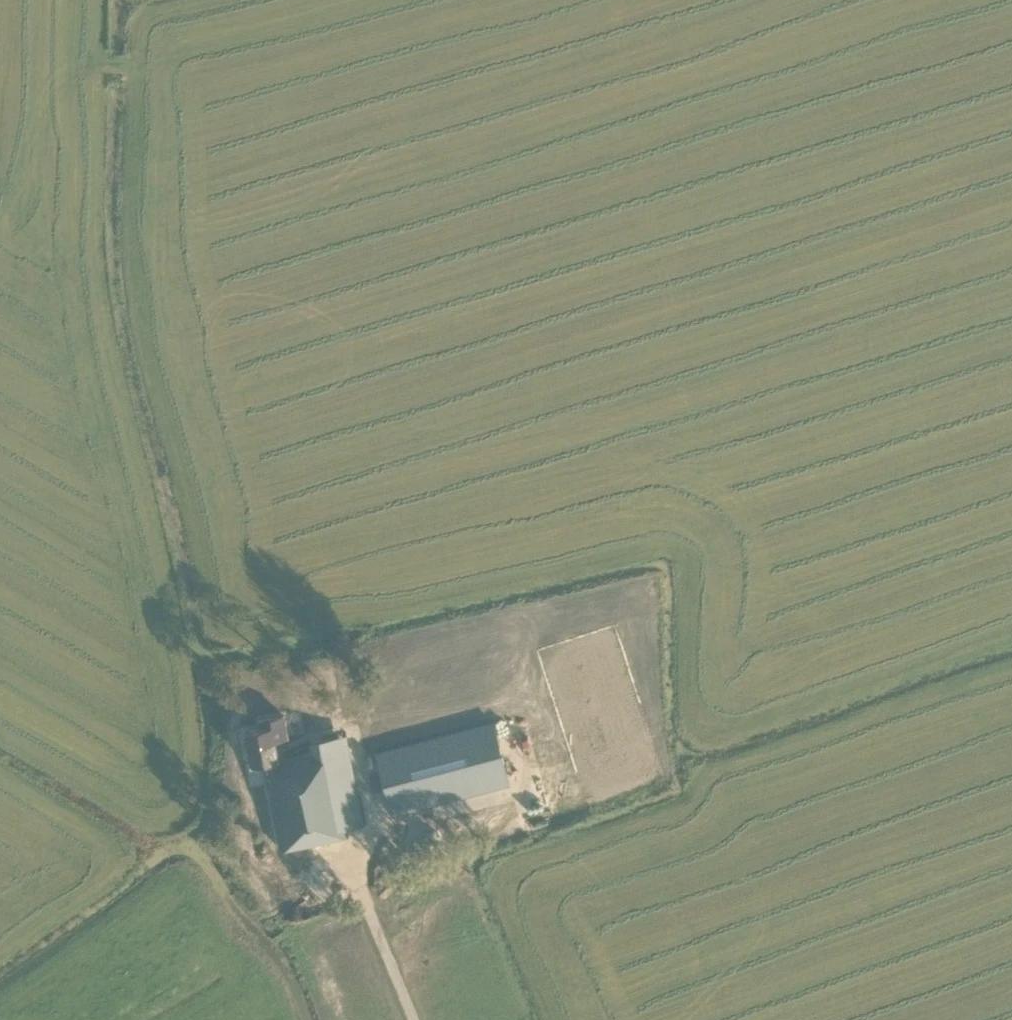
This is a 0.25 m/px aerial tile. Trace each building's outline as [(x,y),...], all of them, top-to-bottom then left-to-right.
[(279,740),(289,739),(284,715),(259,720),(260,727),(248,730),(252,750),(249,751),(251,759),(254,758),(255,763),(267,760),(268,764),(283,761),(279,740)] [(499,723),(381,752),(396,812),(514,784),(499,723)] [(283,761),(268,764),(285,847),(351,834),(350,827),(368,823),(353,747),(283,761)]
